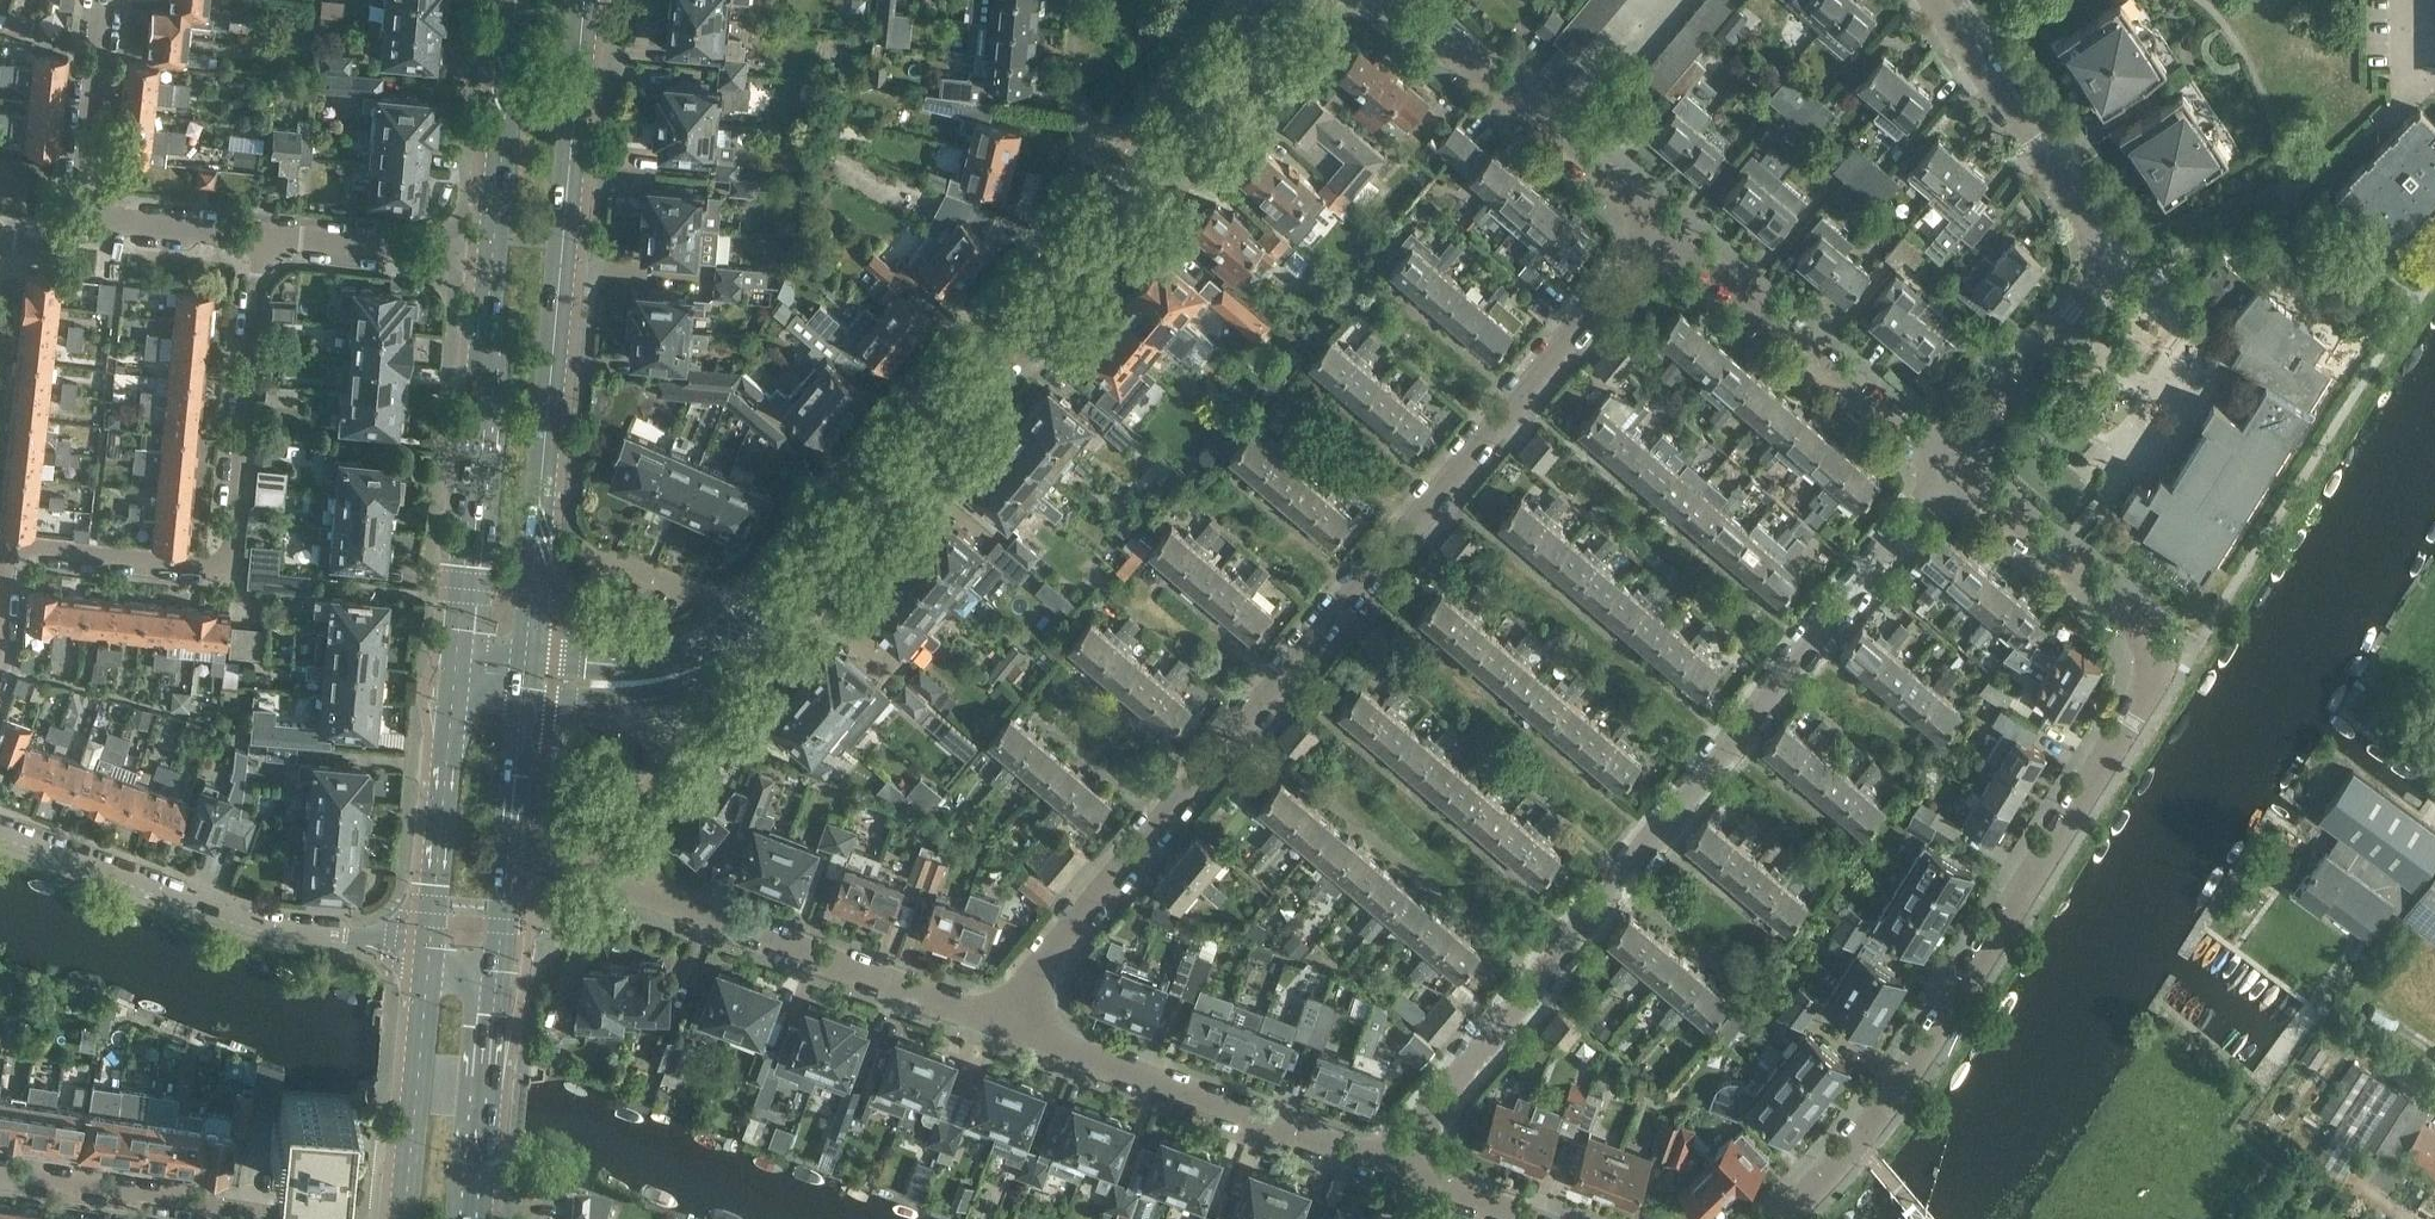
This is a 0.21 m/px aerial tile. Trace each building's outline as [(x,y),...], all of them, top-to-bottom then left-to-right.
[(169,11),(190,13),(229,17),(230,8),(207,6),(208,0),(170,0),(169,11)] [(340,0),(321,0),(319,15),(342,17),(344,0),(340,0)] [(382,2),(387,2),(385,21),(416,24),(435,26),(444,27),(447,0),(382,0),(382,2)] [(674,13),(728,18),(729,0),(676,0),(674,13)] [(883,10),(896,11),(897,0),(884,0),(883,10)] [(991,20),(1037,25),(1039,0),(993,0),(991,20)] [(1580,5),(1603,23),(1612,13),(1597,0),(1585,0),(1580,5)] [(1612,13),(1622,2),(1620,0),(1597,0),(1612,13)] [(1696,8),(1718,27),(1727,17),(1708,0),(1703,0),(1696,8)] [(1727,17),(1736,6),(1729,0),(1708,0),(1727,17)] [(1796,9),(1808,19),(1809,19),(1820,28),(1844,0),(1786,0),(1796,9)] [(1820,28),(1820,29),(1817,32),(1844,53),(1853,41),(1852,40),(1875,13),(1859,0),(1844,0),(1820,28)] [(2135,21),(2121,0),(2118,0),(2098,14),(2099,15),(2080,28),(2079,27),(2057,42),(2074,67),(2078,64),(2089,81),(2085,84),(2103,109),(2124,94),(2124,93),(2143,80),(2144,81),(2166,66),(2151,44),(2151,42),(2151,40),(2151,37),(2151,35),(2150,33),(2149,31),(2148,30),(2152,27),(2152,25),(2147,28),(2145,26),(2143,24),(2141,22),(2138,21),(2135,21)] [(1580,5),(1571,16),(1594,34),(1603,23),(1580,5)] [(1536,27),(1547,36),(1565,16),(1553,7),(1536,27)] [(1696,8),(1686,19),(1708,38),(1718,27),(1696,8)] [(9,9),(4,23),(29,31),(34,17),(9,9)] [(152,9),(149,33),(188,36),(189,23),(212,25),(229,28),(229,17),(190,13),(169,11),(152,9)] [(883,10),(880,41),(893,42),(896,11),(883,10)] [(728,18),(674,13),(671,47),(680,48),(680,55),(694,56),(695,53),(710,55),(711,50),(722,51),(720,70),(746,72),(747,59),(742,58),(744,44),(739,44),(740,39),(726,37),(728,18)] [(1571,16),(1562,27),(1585,45),(1594,34),(1571,16)] [(1686,19),(1677,30),(1699,49),(1708,38),(1686,19)] [(416,24),(385,21),(370,20),(369,31),(375,31),(375,36),(384,37),(383,57),(388,58),(391,62),(398,62),(402,59),(416,60),(432,62),(432,59),(439,60),(441,38),(434,38),(435,26),(416,24)] [(991,20),(988,51),(1034,55),(1037,25),(991,20)] [(1562,27),(1553,37),(1561,43),(1560,44),(1573,54),(1576,56),(1585,45),(1562,27)] [(1677,30),(1668,41),(1690,60),(1695,55),(1699,49),(1677,30)] [(149,33),(147,57),(216,65),(217,55),(209,54),(209,53),(186,51),(188,36),(149,33)] [(1668,41),(1659,52),(1681,71),(1690,60),(1668,41)] [(1560,44),(1541,66),(1554,77),(1573,54),(1560,44)] [(1360,45),(1340,70),(1368,94),(1356,107),(1374,123),(1386,109),(1407,126),(1427,102),(1406,85),(1410,81),(1397,70),(1393,74),(1360,45)] [(948,78),(946,94),(973,97),(976,84),(982,83),(1031,88),(1034,55),(988,51),(986,70),(968,68),(967,81),(948,78)] [(1659,52),(1650,63),(1672,82),(1681,71),(1659,52)] [(0,66),(0,73),(64,80),(67,56),(34,53),(32,66),(17,65),(18,62),(0,61),(0,66)] [(321,53),(319,69),(349,72),(351,56),(321,53)] [(1573,54),(1554,77),(1565,86),(1584,63),(1576,56),(1573,54)] [(1695,55),(1690,60),(1681,71),(1672,82),(1666,90),(1677,100),(1706,65),(1695,55)] [(1859,83),(1883,104),(1907,75),(1883,55),(1859,83)] [(888,62),(872,61),(871,80),(887,82),(888,62)] [(125,63),(122,86),(188,92),(189,82),(174,81),(158,79),(160,66),(125,63)] [(1584,63),(1565,86),(1575,95),(1594,72),(1584,63)] [(1650,63),(1641,73),(1641,74),(1662,92),(1665,89),(1666,90),(1672,82),(1650,63)] [(382,75),(349,72),(319,69),(317,90),(363,94),(379,95),(379,93),(380,93),(382,75)] [(662,97),(660,118),(715,123),(717,104),(747,107),(749,86),(744,86),(746,72),(720,70),(718,89),(708,89),(709,84),(694,82),(693,80),(678,79),(678,86),(667,85),(666,98),(662,97)] [(0,73),(0,82),(14,84),(14,86),(30,87),(28,100),(62,104),(64,80),(0,73)] [(1768,99),(1779,107),(1800,82),(1789,73),(1768,99)] [(1883,104),(1874,115),(1898,135),(1931,95),(1907,75),(1883,104)] [(1800,82),(1779,107),(1790,117),(1811,91),(1800,82)] [(122,86),(120,110),(155,113),(156,99),(172,101),(187,104),(188,92),(122,86)] [(2209,119),(2197,111),(2182,90),(2160,104),(2160,106),(2141,119),(2140,118),(2119,133),(2136,158),(2140,155),(2151,172),(2147,174),(2164,200),(2186,185),(2186,183),(2205,170),(2206,171),(2227,157),(2213,135),(2213,132),(2213,130),(2213,128),(2212,126),(2212,124),(2211,122),(2210,120),(2214,118),(2213,116),(2209,119)] [(1811,91),(1790,117),(1801,126),(1823,100),(1811,91)] [(946,94),(925,92),(923,105),(965,114),(961,128),(968,130),(968,132),(974,133),(970,149),(1013,159),(1020,129),(989,121),(994,102),(973,97),(946,94)] [(1346,158),(1329,179),(1349,196),(1384,155),(1334,113),(1335,112),(1312,92),(1285,125),(1308,145),(1317,134),(1346,158)] [(377,111),(376,129),(432,135),(434,114),(428,114),(429,100),(417,99),(417,96),(407,95),(407,98),(379,95),(363,94),(362,107),(372,108),(372,110),(377,111)] [(60,127),(62,104),(28,100),(27,114),(12,112),(12,111),(0,110),(0,122),(60,127)] [(1823,100),(1801,126),(1813,135),(1834,110),(1823,100)] [(1652,136),(1677,157),(1700,128),(1709,117),(1699,109),(1690,119),(1676,107),(1652,136)] [(2390,134),(2373,152),(2375,154),(2367,161),(2365,159),(2349,176),(2351,178),(2334,195),(2388,249),(2405,232),(2407,234),(2423,217),(2421,215),(2429,207),(2431,209),(2434,205),(2434,123),(2420,108),(2416,113),(2414,111),(2390,134)] [(120,110),(117,133),(184,140),(185,129),(153,126),(155,113),(120,110)] [(715,123),(660,118),(658,139),(663,139),(661,152),(671,153),(670,160),(685,162),(685,159),(701,161),(701,156),(712,157),(711,175),(732,177),(759,180),(759,178),(753,177),(755,164),(739,163),(739,162),(734,161),(734,157),(733,157),(734,143),(731,143),(732,124),(715,123)] [(294,188),(296,162),(297,159),(299,135),(307,136),(308,120),(298,119),(298,126),(272,123),(270,149),(279,150),(275,186),(294,188)] [(0,122),(0,132),(9,132),(25,134),(23,149),(57,152),(60,127),(0,122)] [(1467,135),(1455,125),(1437,147),(1448,157),(1467,135)] [(1700,128),(1677,157),(1700,176),(1724,148),(1700,128)] [(375,142),(373,162),(423,166),(425,139),(432,140),(432,135),(376,129),(370,129),(369,142),(375,142)] [(117,133),(115,158),(150,162),(151,146),(167,148),(183,151),(184,140),(117,133)] [(299,135),(297,159),(312,161),(315,137),(307,136),(299,135)] [(1467,135),(1448,157),(1460,167),(1479,145),(1467,135)] [(1796,136),(1783,154),(1794,163),(1809,146),(1796,136)] [(1938,137),(1907,174),(1931,194),(1962,157),(1938,137)] [(1833,169),(1845,179),(1866,153),(1855,143),(1833,169)] [(1489,154),(1479,145),(1460,167),(1486,189),(1482,194),(1486,198),(1487,198),(1492,202),(1518,172),(1492,151),(1489,154)] [(233,163),(257,166),(259,151),(234,148),(233,163)] [(950,174),(947,190),(952,192),(977,203),(980,204),(983,190),(1002,195),(1003,190),(1006,190),(1013,159),(970,149),(964,148),(958,176),(950,174)] [(1277,217),(1271,224),(1291,241),(1298,233),(1285,223),(1299,206),(1311,215),(1326,197),(1339,208),(1349,196),(1329,179),(1319,190),(1291,166),(1288,169),(1266,150),(1246,174),(1276,200),(1268,209),(1277,217)] [(1748,217),(1772,189),(1781,178),(1751,153),(1741,165),(1747,171),(1725,198),(1748,217)] [(1866,153),(1845,179),(1855,188),(1876,162),(1866,153)] [(1950,216),(1925,246),(1940,258),(1961,232),(1977,214),(1965,204),(1986,178),(1962,157),(1931,194),(1931,195),(1929,198),(1950,216)] [(423,166),(373,162),(360,161),(359,175),(371,176),(369,198),(398,200),(398,202),(420,204),(420,198),(427,198),(429,178),(422,177),(423,166)] [(1876,162),(1855,188),(1866,197),(1888,171),(1876,162)] [(216,168),(199,166),(197,183),(200,183),(200,182),(204,183),(203,184),(209,185),(209,183),(212,184),(215,185),(216,168)] [(1888,171),(1866,197),(1878,207),(1899,181),(1888,171)] [(1487,198),(1486,198),(1481,204),(1487,209),(1484,211),(1489,215),(1492,211),(1512,228),(1542,193),(1518,172),(1492,202),(1487,198)] [(759,180),(732,177),(731,192),(757,194),(759,180)] [(652,189),(649,223),(719,229),(722,195),(693,193),(693,188),(677,187),(677,184),(661,183),(661,190),(652,189)] [(1772,189),(1748,217),(1773,238),(1797,210),(1772,189)] [(951,223),(939,237),(975,268),(993,246),(976,232),(980,226),(971,219),(977,203),(952,192),(947,205),(957,208),(947,220),(951,223)] [(1567,214),(1542,193),(1512,228),(1532,245),(1536,240),(1542,244),(1567,214)] [(1291,241),(1271,224),(1259,238),(1246,227),(1249,224),(1234,211),(1231,214),(1215,201),(1195,225),(1224,249),(1216,259),(1234,274),(1247,258),(1261,270),(1270,259),(1274,262),(1282,252),(1286,256),(1285,261),(1297,271),(1302,269),(1311,258),(1291,241)] [(1487,209),(1481,204),(1473,214),(1483,223),(1489,215),(1484,211),(1487,209)] [(1961,232),(1963,233),(1973,242),(1994,217),(1983,207),(1977,214),(1961,232)] [(1532,245),(1531,246),(1537,250),(1534,253),(1539,257),(1547,248),(1550,251),(1554,247),(1572,262),(1593,236),(1567,214),(1542,244),(1536,240),(1532,245)] [(719,229),(649,223),(646,255),(716,261),(719,229)] [(1395,248),(1403,254),(1391,269),(1406,282),(1404,285),(1411,291),(1413,288),(1416,291),(1442,260),(1447,265),(1453,258),(1448,254),(1450,251),(1445,247),(1440,253),(1411,229),(1395,248)] [(902,256),(893,266),(893,267),(896,270),(915,286),(921,277),(931,285),(936,279),(953,294),(975,268),(939,237),(931,230),(907,259),(902,256)] [(1885,255),(1898,266),(1905,257),(1903,256),(1917,239),(1907,230),(1885,255)] [(1798,260),(1822,280),(1846,251),(1822,231),(1798,260)] [(2016,238),(1995,262),(2022,285),(2043,261),(2016,238)] [(1452,239),(1445,247),(1450,251),(1448,254),(1453,258),(1462,247),(1452,239)] [(1903,256),(1905,257),(1914,266),(1929,249),(1917,239),(1903,256)] [(1537,250),(1531,246),(1522,256),(1532,265),(1539,257),(1534,253),(1537,250)] [(2288,260),(2272,247),(2264,254),(2281,269),(2288,260)] [(889,304),(879,316),(911,343),(932,319),(887,281),(896,270),(893,267),(893,266),(875,251),(865,262),(880,274),(869,287),(889,304)] [(1846,251),(1822,280),(1847,300),(1870,271),(1846,251)] [(2207,423),(2173,477),(2161,470),(2149,489),(2136,481),(2121,504),(2146,520),(2142,526),(2179,549),(2178,552),(2203,571),(2330,371),(2314,360),(2326,342),(2219,255),(2190,290),(2247,337),(2231,361),(2255,376),(2232,411),(2213,399),(2201,418),(2207,423)] [(1143,282),(1144,284),(1182,315),(1192,304),(1198,309),(1209,297),(1192,283),(1196,279),(1179,264),(1175,268),(1165,260),(1158,268),(1156,267),(1143,282)] [(1442,260),(1416,291),(1421,295),(1418,298),(1425,304),(1428,300),(1441,312),(1463,286),(1443,269),(1447,265),(1442,260)] [(1978,267),(1967,280),(1957,291),(1983,313),(1992,302),(2001,310),(2022,285),(1995,262),(1985,273),(1978,267)] [(2293,263),(2285,272),(2295,281),(2303,271),(2293,263)] [(721,267),(719,281),(742,283),(779,287),(780,280),(785,280),(785,275),(721,267)] [(27,273),(24,301),(60,305),(63,277),(27,273)] [(1876,297),(1884,305),(1871,321),(1896,342),(1929,302),(1895,275),(1876,297)] [(100,280),(100,281),(97,309),(112,311),(115,282),(100,280)] [(742,283),(719,281),(717,298),(740,301),(742,283)] [(1501,281),(1495,289),(1500,293),(1498,296),(1503,300),(1511,290),(1501,281)] [(124,283),(122,295),(137,296),(138,284),(124,283)] [(1258,315),(1224,283),(1214,294),(1248,326),(1258,315)] [(1144,284),(1125,307),(1163,338),(1173,326),(1177,330),(1186,319),(1182,315),(1144,284)] [(1463,286),(1441,312),(1456,324),(1453,327),(1461,333),(1463,330),(1466,333),(1488,307),(1490,309),(1494,305),(1497,307),(1503,300),(1498,296),(1500,293),(1495,289),(1487,297),(1484,294),(1479,300),(1463,286)] [(353,325),(356,326),(411,330),(412,312),(406,311),(407,300),(400,299),(401,294),(392,294),(392,291),(360,288),(359,290),(341,289),(339,305),(354,306),(353,325)] [(177,289),(175,317),(211,321),(214,292),(177,289)] [(631,326),(638,326),(689,331),(691,312),(704,313),(704,305),(709,306),(710,300),(676,297),(676,295),(661,294),(661,292),(651,291),(651,295),(640,294),(640,301),(639,301),(634,304),(634,306),(633,306),(631,326)] [(297,299),(269,297),(267,318),(296,320),(297,299)] [(60,305),(24,301),(21,330),(56,334),(60,305)] [(1929,302),(1896,342),(1919,362),(1943,333),(1957,345),(1966,334),(1943,315),(1943,314),(1929,302)] [(848,329),(858,338),(855,342),(870,354),(872,352),(891,367),(911,343),(879,316),(867,306),(848,329)] [(1125,307),(1104,331),(1146,366),(1142,363),(1153,350),(1157,353),(1167,342),(1163,338),(1125,307)] [(1488,307),(1466,333),(1471,337),(1468,340),(1474,345),(1477,342),(1492,355),(1514,329),(1513,329),(1519,321),(1518,316),(1515,312),(1511,310),(1506,310),(1499,317),(1490,309),(1488,307)] [(811,323),(798,310),(788,323),(810,340),(819,330),(811,323)] [(821,311),(811,323),(819,330),(843,349),(853,337),(821,311)] [(1678,311),(1656,337),(1676,354),(1673,358),(1678,362),(1704,333),(1678,311)] [(211,321),(175,317),(172,346),(208,350),(211,321)] [(68,323),(67,335),(82,337),(83,325),(68,323)] [(356,326),(353,357),(408,362),(411,330),(356,326)] [(707,333),(689,331),(638,326),(635,361),(685,365),(683,382),(683,383),(697,384),(731,387),(735,387),(737,385),(736,384),(742,370),(701,366),(701,363),(697,358),(688,357),(689,344),(706,346),(707,333)] [(56,334),(21,330),(18,359),(53,363),(56,334)] [(1146,366),(1104,331),(1084,355),(1105,372),(1101,377),(1118,391),(1133,373),(1137,377),(1146,366)] [(161,334),(146,332),(145,343),(159,345),(161,334)] [(1380,340),(1371,332),(1361,343),(1371,351),(1380,340)] [(1673,358),(1667,365),(1672,370),(1671,372),(1675,376),(1687,362),(1706,379),(1728,353),(1704,333),(1678,362),(1673,358)] [(1619,334),(1609,346),(1631,365),(1642,353),(1619,334)] [(67,335),(66,348),(80,349),(82,337),(67,335)] [(1344,347),(1331,336),(1309,362),(1324,374),(1322,377),(1328,383),(1331,380),(1335,383),(1356,358),(1361,362),(1366,357),(1371,351),(1361,343),(1356,349),(1347,342),(1344,347)] [(145,343),(144,356),(158,358),(159,345),(145,343)] [(816,363),(803,379),(845,414),(865,390),(847,374),(849,372),(814,343),(808,351),(816,357),(816,363)] [(172,346),(169,375),(205,378),(208,350),(172,346)] [(265,350),(263,372),(277,374),(280,351),(265,350)] [(1604,352),(1594,364),(1617,383),(1627,371),(1604,352)] [(1728,353),(1706,379),(1699,388),(1719,405),(1723,400),(1728,404),(1753,374),(1728,353)] [(408,362),(353,357),(352,370),(357,371),(355,390),(405,394),(408,362)] [(1356,358),(1335,383),(1339,386),(1336,390),(1342,395),(1345,392),(1359,404),(1381,379),(1369,368),(1373,363),(1366,357),(1361,362),(1356,358)] [(18,359),(15,387),(50,391),(53,363),(18,359)] [(126,363),(116,362),(116,370),(125,371),(126,363)] [(1672,370),(1667,365),(1660,373),(1670,381),(1675,376),(1671,372),(1672,370)] [(138,373),(125,371),(116,370),(115,379),(122,380),(122,382),(137,384),(138,373)] [(736,384),(737,385),(759,403),(768,392),(743,370),(742,370),(736,384)] [(1429,382),(1420,374),(1411,385),(1420,393),(1429,382)] [(1723,400),(1719,405),(1717,407),(1722,411),(1719,413),(1725,418),(1736,404),(1756,421),(1778,395),(1753,374),(1728,404),(1723,400)] [(141,388),(140,401),(202,407),(205,378),(169,375),(167,391),(141,388)] [(1234,376),(1222,390),(1239,404),(1251,390),(1234,376)] [(777,387),(771,394),(771,395),(805,424),(807,421),(826,437),(845,414),(803,379),(790,394),(785,394),(777,387)] [(1381,379),(1359,404),(1373,416),(1371,419),(1371,420),(1377,425),(1380,422),(1383,425),(1406,400),(1411,404),(1415,399),(1420,393),(1411,385),(1402,396),(1381,379)] [(62,380),(61,392),(76,394),(77,382),(62,380)] [(683,383),(683,382),(659,380),(658,394),(691,397),(697,384),(683,383)] [(268,383),(266,399),(300,403),(302,387),(268,383)] [(697,384),(691,397),(726,400),(731,387),(697,384)] [(1599,405),(1587,420),(1578,429),(1593,442),(1590,445),(1597,450),(1599,447),(1604,451),(1629,422),(1633,425),(1639,418),(1635,414),(1636,412),(1631,407),(1639,398),(1644,402),(1652,393),(1642,384),(1629,399),(1611,392),(1599,405)] [(15,387),(12,416),(47,420),(50,391),(15,387)] [(731,387),(726,400),(727,401),(751,421),(756,408),(731,387)] [(340,407),(338,423),(364,425),(364,429),(379,430),(379,427),(397,428),(398,415),(400,415),(404,411),(405,394),(355,390),(332,388),(331,406),(340,407)] [(1051,389),(1030,414),(1074,452),(1096,427),(1079,412),(1080,411),(1070,402),(1071,401),(1064,396),(1062,398),(1051,389)] [(61,392),(59,405),(74,407),(76,394),(61,392)] [(1778,395),(1756,421),(1776,438),(1773,442),(1778,446),(1803,416),(1778,395)] [(1115,420),(1088,397),(1082,405),(1103,423),(1102,425),(1106,429),(1115,420)] [(1639,398),(1631,407),(1636,412),(1635,414),(1639,418),(1649,407),(1644,402),(1639,398)] [(1406,400),(1383,425),(1387,429),(1385,431),(1392,437),(1395,435),(1409,447),(1431,421),(1419,411),(1423,405),(1415,399),(1411,404),(1406,400)] [(202,407),(140,401),(138,413),(165,415),(163,432),(199,436),(202,407)] [(1236,415),(1219,402),(1210,416),(1225,428),(1236,415)] [(1710,415),(1715,420),(1720,424),(1725,418),(1719,413),(1722,411),(1717,407),(1710,415)] [(787,433),(756,408),(751,421),(778,444),(787,433)] [(121,412),(108,411),(107,424),(120,426),(121,412)] [(1030,414),(1010,438),(1055,476),(1074,452),(1030,414)] [(12,416),(9,445),(44,449),(46,436),(45,436),(47,420),(12,416)] [(1773,442),(1766,449),(1772,453),(1769,456),(1774,460),(1783,450),(1787,454),(1791,450),(1806,463),(1828,437),(1803,416),(1778,446),(1773,442)] [(1629,422),(1604,451),(1607,453),(1604,456),(1611,462),(1613,459),(1629,472),(1649,447),(1629,430),(1633,425),(1629,422)] [(1300,434),(1291,425),(1281,436),(1291,445),(1300,434)] [(1562,448),(1539,429),(1530,440),(1553,460),(1562,448)] [(1268,445),(1251,430),(1229,455),(1246,470),(1244,473),(1251,479),(1253,476),(1255,477),(1277,452),(1281,456),(1291,445),(1281,436),(1278,441),(1274,438),(1268,445)] [(669,449),(628,431),(618,454),(623,456),(613,479),(650,495),(669,449)] [(135,446),(134,458),(197,465),(199,436),(163,432),(162,447),(135,446)] [(1649,447),(1629,472),(1643,484),(1640,487),(1646,492),(1649,489),(1653,493),(1678,464),(1683,468),(1688,461),(1689,460),(1684,455),(1685,453),(1681,450),(1678,453),(1659,436),(1649,447)] [(71,438),(56,437),(55,450),(70,451),(71,438)] [(1828,437),(1806,463),(1826,480),(1824,482),(1830,486),(1853,459),(1828,437)] [(1010,438),(989,461),(1034,499),(1057,518),(1064,509),(1042,491),(1055,476),(1010,438)] [(1553,460),(1530,440),(1520,451),(1544,471),(1553,460)] [(1689,441),(1681,450),(1685,453),(1684,455),(1689,460),(1699,449),(1689,441)] [(9,445),(5,474),(41,477),(43,460),(69,463),(69,462),(78,463),(78,452),(70,451),(70,452),(55,450),(44,449),(9,445)] [(699,462),(669,449),(650,495),(680,508),(699,462)] [(1772,453),(1766,449),(1759,457),(1769,466),(1774,460),(1769,456),(1772,453)] [(1277,452),(1255,477),(1257,479),(1255,482),(1261,488),(1264,485),(1280,498),(1301,473),(1281,456),(1277,452)] [(1095,470),(1080,457),(1075,463),(1090,476),(1095,470)] [(197,465),(134,458),(133,470),(159,472),(157,490),(194,493),(197,465)] [(342,474),(340,493),(396,498),(396,492),(402,493),(404,472),(397,472),(398,465),(385,463),(385,461),(375,460),(375,462),(342,459),(342,460),(329,459),(328,473),(342,474)] [(1824,482),(1818,490),(1823,494),(1820,497),(1825,500),(1836,488),(1857,506),(1878,480),(1853,459),(1830,486),(1824,482)] [(734,460),(728,475),(708,520),(746,536),(757,512),(762,514),(771,493),(750,484),(756,470),(734,460)] [(1034,499),(989,461),(968,487),(979,496),(977,498),(984,504),(985,503),(995,512),(996,511),(1012,525),(1034,499)] [(1678,464),(1653,493),(1656,495),(1654,498),(1661,504),(1663,501),(1678,514),(1708,478),(1688,461),(1683,468),(1678,464)] [(728,475),(699,462),(680,508),(708,520),(728,475)] [(259,468),(257,486),(285,488),(286,488),(287,470),(259,468)] [(1350,475),(1340,468),(1331,479),(1340,487),(1350,475)] [(1301,473),(1280,498),(1296,513),(1294,516),(1300,521),(1302,518),(1304,519),(1326,494),(1331,498),(1336,492),(1340,487),(1331,479),(1322,490),(1301,473)] [(5,474),(2,502),(38,506),(41,477),(5,474)] [(1728,495),(1708,478),(1678,514),(1692,526),(1689,529),(1695,534),(1698,531),(1702,535),(1728,505),(1732,509),(1739,501),(1735,497),(1736,496),(1731,491),(1728,495)] [(124,485),(102,483),(101,493),(123,495),(124,485)] [(1738,483),(1731,491),(1736,496),(1735,497),(1739,501),(1747,491),(1738,483)] [(257,486),(256,501),(283,503),(285,488),(257,486)] [(122,502),(121,515),(146,516),(146,517),(191,522),(194,493),(157,490),(156,505),(122,502)] [(1818,490),(1810,500),(1814,504),(1819,508),(1825,500),(1820,497),(1823,494),(1818,490)] [(1326,494),(1304,519),(1307,522),(1304,525),(1311,531),(1314,528),(1330,541),(1352,516),(1339,505),(1344,498),(1336,492),(1331,498),(1326,494)] [(339,507),(337,526),(387,530),(387,529),(392,526),(395,499),(396,499),(396,498),(340,493),(337,493),(336,506),(339,507)] [(1569,500),(1560,493),(1550,504),(1560,511),(1569,500)] [(48,507),(63,508),(64,496),(49,494),(48,507)] [(1533,508),(1521,497),(1499,523),(1515,536),(1512,539),(1519,545),(1521,542),(1525,544),(1546,519),(1550,523),(1555,517),(1560,511),(1550,504),(1546,509),(1538,502),(1533,508)] [(0,523),(0,531),(34,535),(38,506),(2,502),(0,523)] [(1819,508),(1814,504),(1805,515),(1817,525),(1826,514),(1819,508)] [(1728,514),(1732,509),(1728,505),(1702,535),(1705,538),(1703,541),(1710,547),(1713,544),(1727,556),(1749,531),(1728,514)] [(191,522),(146,517),(145,529),(153,529),(152,546),(188,551),(191,522)] [(1546,519),(1525,544),(1529,548),(1526,551),(1533,557),(1535,554),(1549,566),(1571,540),(1558,529),(1563,524),(1555,517),(1550,523),(1546,519)] [(1793,529),(1790,527),(1788,525),(1781,533),(1786,537),(1784,539),(1789,543),(1782,551),(1778,547),(1752,577),(1756,581),(1753,583),(1760,589),(1762,586),(1777,599),(1799,574),(1787,563),(1806,541),(1804,540),(1813,530),(1801,519),(1793,529)] [(935,525),(922,541),(983,592),(1003,569),(1017,580),(1023,573),(1040,587),(1046,579),(1030,565),(1007,546),(1000,540),(987,555),(974,543),(976,540),(955,522),(953,525),(947,520),(944,523),(942,523),(938,525),(936,527),(935,525)] [(1220,528),(1211,520),(1201,531),(1211,539),(1220,528)] [(1777,538),(1757,521),(1749,531),(1727,556),(1741,568),(1739,571),(1745,577),(1748,574),(1752,577),(1778,547),(1782,551),(1789,543),(1784,539),(1786,537),(1781,533),(1777,538)] [(1483,542),(1460,523),(1450,534),(1474,554),(1483,542)] [(322,541),(319,541),(318,558),(334,559),(334,560),(362,563),(362,565),(378,566),(378,563),(384,564),(385,560),(390,561),(392,542),(386,542),(387,530),(337,526),(323,525),(322,541)] [(1185,535),(1172,525),(1150,550),(1167,564),(1165,567),(1170,572),(1172,569),(1175,572),(1197,546),(1202,550),(1206,545),(1211,539),(1201,531),(1196,537),(1189,530),(1185,535)] [(76,526),(74,538),(88,539),(90,527),(76,526)] [(99,528),(97,540),(111,541),(113,530),(99,528)] [(1814,531),(1806,542),(1820,553),(1829,542),(1814,531)] [(1965,552),(1939,531),(1917,557),(1928,566),(1921,575),(1930,582),(1935,576),(1941,581),(1965,552)] [(1018,534),(1007,546),(1030,565),(1040,553),(1018,534)] [(1474,554),(1450,534),(1441,545),(1464,565),(1474,554)] [(1618,543),(1609,535),(1600,546),(1609,554),(1618,543)] [(1571,540),(1549,566),(1563,578),(1561,581),(1568,586),(1570,583),(1574,586),(1596,561),(1600,565),(1605,559),(1609,554),(1600,546),(1595,551),(1588,544),(1583,550),(1571,540)] [(922,541),(902,565),(947,603),(962,616),(983,592),(922,541)] [(251,544),(249,568),(279,571),(281,547),(251,544)] [(1115,570),(1125,578),(1146,553),(1136,544),(1115,570)] [(1197,546),(1175,572),(1177,573),(1175,576),(1181,581),(1183,578),(1200,593),(1222,567),(1209,556),(1213,551),(1206,545),(1202,550),(1197,546)] [(1932,591),(1936,594),(1946,581),(1967,599),(1990,573),(1965,552),(1941,581),(1935,576),(1930,582),(1928,584),(1934,589),(1932,591)] [(1596,561),(1574,586),(1578,589),(1575,592),(1582,598),(1585,596),(1599,608),(1620,582),(1608,571),(1612,566),(1605,559),(1600,565),(1596,561)] [(1270,570),(1260,562),(1251,573),(1261,581),(1270,570)] [(902,565),(882,588),(924,624),(934,611),(936,613),(940,611),(947,603),(902,565)] [(1222,567),(1200,593),(1215,606),(1213,609),(1219,614),(1221,612),(1225,614),(1247,588),(1252,592),(1261,581),(1251,573),(1246,579),(1238,572),(1234,577),(1222,567)] [(309,574),(279,571),(249,568),(247,586),(276,588),(275,590),(307,593),(309,574)] [(1990,573),(1967,599),(1983,612),(1980,615),(1984,618),(1983,619),(1989,624),(2014,594),(1990,573)] [(1668,585),(1659,577),(1650,588),(1659,596),(1668,585)] [(1620,582),(1599,608),(1614,620),(1611,623),(1617,628),(1619,625),(1623,629),(1645,603),(1650,607),(1654,601),(1659,596),(1650,588),(1645,593),(1637,587),(1633,592),(1620,582)] [(1934,589),(1928,584),(1920,593),(1929,601),(1936,594),(1932,591),(1934,589)] [(1490,594),(1480,586),(1471,597),(1481,605),(1490,594)] [(924,624),(882,588),(861,612),(869,619),(869,622),(876,628),(880,628),(912,656),(924,642),(929,647),(934,646),(941,638),(924,624)] [(1247,588),(1225,614),(1226,615),(1224,618),(1231,624),(1233,621),(1250,636),(1272,610),(1247,588)] [(27,626),(56,629),(60,593),(30,590),(27,626)] [(1443,636),(1445,638),(1467,612),(1472,616),(1476,611),(1481,605),(1471,597),(1467,601),(1463,597),(1457,604),(1441,591),(1419,616),(1436,630),(1434,633),(1441,639),(1443,636)] [(88,596),(60,593),(56,629),(84,632),(88,596)] [(333,610),(331,630),(389,635),(391,621),(387,616),(387,613),(385,613),(386,601),(371,600),(372,597),(346,594),(345,597),(317,595),(316,608),(333,610)] [(1990,639),(2001,627),(2019,642),(2035,621),(2034,621),(2039,614),(2014,594),(1989,624),(1983,619),(1976,627),(1983,633),(1981,634),(1984,638),(1986,636),(1990,639)] [(116,599),(88,596),(84,632),(112,634),(116,599)] [(116,599),(112,634),(141,637),(144,602),(116,599)] [(1645,603),(1623,629),(1627,632),(1625,634),(1632,640),(1634,637),(1649,649),(1670,624),(1657,613),(1662,607),(1654,601),(1650,607),(1645,603)] [(144,602),(141,637),(169,640),(173,604),(144,602)] [(169,640),(168,653),(166,667),(177,668),(179,641),(197,643),(201,607),(173,604),(169,640)] [(201,607),(197,643),(226,646),(230,610),(201,607)] [(1467,612),(1445,638),(1447,640),(1445,643),(1452,648),(1454,646),(1470,659),(1491,634),(1479,623),(1484,617),(1476,611),(1472,616),(1467,612)] [(1140,623),(1130,616),(1121,626),(1131,634),(1140,623)] [(1379,618),(1370,629),(1393,649),(1403,638),(1379,618)] [(1718,627),(1709,619),(1699,630),(1708,638),(1718,627)] [(1091,620),(1069,645),(1086,660),(1084,662),(1090,667),(1092,665),(1095,667),(1117,641),(1121,645),(1126,640),(1131,634),(1121,626),(1117,632),(1108,625),(1104,630),(1091,620)] [(1895,629),(1900,633),(1898,636),(1902,639),(1910,629),(1901,621),(1895,629)] [(2015,647),(2026,654),(2085,690),(2101,664),(2064,641),(2055,657),(2035,645),(2046,629),(2035,621),(2019,642),(2015,647)] [(1670,624),(1649,649),(1664,662),(1661,665),(1667,671),(1670,667),(1674,670),(1695,645),(1699,649),(1704,643),(1708,638),(1699,630),(1690,641),(1670,624)] [(232,626),(230,655),(247,657),(249,627),(232,626)] [(249,627),(247,657),(263,658),(266,629),(249,627)] [(1900,633),(1895,629),(1887,638),(1881,631),(1875,638),(1862,627),(1841,652),(1857,666),(1854,668),(1861,674),(1863,671),(1866,674),(1892,643),(1895,646),(1902,639),(1898,636),(1900,633)] [(1983,633),(1976,627),(1969,635),(1979,644),(1984,638),(1981,634),(1983,633)] [(316,660),(328,661),(386,667),(389,635),(331,630),(319,628),(316,660)] [(1539,636),(1530,628),(1521,639),(1530,648),(1539,636)] [(1370,629),(1361,640),(1385,659),(1393,649),(1370,629)] [(1491,634),(1470,659),(1486,673),(1484,676),(1490,681),(1492,678),(1494,680),(1516,655),(1521,659),(1526,653),(1530,648),(1521,639),(1516,645),(1508,638),(1504,644),(1491,634)] [(52,640),(51,655),(63,656),(64,642),(52,640)] [(1095,667),(1096,668),(1094,671),(1100,676),(1102,673),(1120,688),(1141,662),(1129,652),(1134,646),(1126,640),(1121,645),(1117,641),(1095,667)] [(1027,653),(1013,643),(1005,653),(1016,662),(1019,663),(1027,653)] [(1695,645),(1674,670),(1678,674),(1675,677),(1682,683),(1684,680),(1699,692),(1720,667),(1707,655),(1711,650),(1704,643),(1699,649),(1695,645)] [(1876,682),(1891,695),(1912,669),(1894,654),(1899,649),(1895,646),(1892,643),(1866,674),(1871,678),(1868,680),(1874,685),(1876,682)] [(111,646),(97,645),(95,659),(110,661),(111,646)] [(111,646),(110,661),(120,662),(122,648),(111,646)] [(153,666),(166,667),(168,653),(154,651),(153,666)] [(822,657),(811,669),(814,671),(813,673),(817,676),(855,708),(866,694),(876,702),(885,692),(872,681),(874,680),(864,671),(865,670),(849,657),(847,660),(837,652),(834,656),(830,652),(824,659),(822,657)] [(1005,653),(987,675),(997,684),(1016,662),(1005,653)] [(1516,655),(1494,680),(1497,682),(1495,685),(1501,691),(1504,688),(1519,701),(1541,676),(1528,665),(1533,659),(1526,653),(1521,659),(1516,655)] [(22,654),(21,668),(32,669),(34,655),(22,654)] [(2026,654),(2021,661),(2043,676),(2032,693),(2052,705),(2047,714),(2063,725),(2085,690),(2026,654)] [(212,657),(210,672),(223,673),(225,659),(224,659),(212,657)] [(236,682),(240,659),(227,657),(223,680),(236,682)] [(1189,666),(1180,657),(1171,669),(1180,677),(1189,666)] [(328,661),(325,694),(383,699),(386,667),(328,661)] [(1141,662),(1120,688),(1135,701),(1133,704),(1140,710),(1142,707),(1144,709),(1166,683),(1171,688),(1180,677),(1171,669),(1166,674),(1158,667),(1153,672),(1141,662)] [(1950,662),(1943,671),(1949,676),(1947,679),(1951,682),(1960,671),(1950,662)] [(911,679),(933,698),(943,687),(920,667),(911,679)] [(1931,685),(1912,669),(1891,695),(1906,707),(1903,710),(1910,715),(1912,713),(1915,716),(1941,685),(1945,689),(1951,682),(1947,679),(1949,676),(1943,671),(1931,685)] [(1589,678),(1580,670),(1570,682),(1580,690),(1589,678)] [(19,676),(14,689),(24,692),(29,679),(19,676)] [(817,676),(797,700),(843,739),(845,736),(849,739),(865,717),(855,708),(817,676)] [(1541,676),(1519,701),(1535,715),(1533,718),(1540,723),(1542,721),(1544,723),(1566,697),(1570,701),(1580,690),(1570,682),(1566,687),(1558,680),(1553,686),(1541,676)] [(1980,691),(2006,707),(2014,692),(1990,677),(1980,691)] [(1400,682),(1391,692),(1400,700),(1409,690),(1400,682)] [(1166,683),(1144,709),(1146,711),(1144,713),(1150,719),(1153,716),(1169,731),(1191,705),(1171,688),(1166,683)] [(906,685),(896,697),(923,720),(933,707),(906,685)] [(1382,703),(1361,685),(1340,711),(1357,725),(1355,728),(1361,734),(1363,731),(1365,733),(1387,707),(1391,711),(1396,705),(1400,700),(1391,692),(1382,703)] [(1941,685),(1915,716),(1919,719),(1917,722),(1924,727),(1925,725),(1941,738),(1963,712),(1941,694),(1945,689),(1941,685)] [(173,688),(173,706),(192,706),(192,689),(173,688)] [(254,707),(252,738),(328,744),(329,731),(346,733),(346,730),(374,732),(374,730),(376,730),(376,729),(381,725),(383,699),(325,694),(316,693),(310,698),(309,710),(323,711),(322,726),(272,722),(273,709),(254,707)] [(1566,697),(1544,723),(1546,724),(1544,727),(1550,732),(1552,730),(1568,744),(1591,718),(1570,701),(1566,697)] [(844,740),(797,700),(790,708),(786,705),(784,707),(782,705),(771,718),(773,720),(772,721),(776,725),(769,733),(783,745),(790,737),(809,753),(803,768),(827,777),(832,764),(815,755),(825,744),(834,752),(844,740)] [(152,709),(133,704),(128,721),(147,726),(152,709)] [(1387,707),(1365,733),(1368,735),(1365,737),(1372,742),(1374,740),(1390,754),(1412,728),(1399,717),(1403,712),(1396,705),(1391,711),(1387,707)] [(1986,757),(1997,764),(2027,783),(2045,754),(2030,745),(2040,729),(2002,705),(1992,722),(2004,728),(1986,757)] [(1639,721),(1629,713),(1620,724),(1629,732),(1639,721)] [(1011,714),(989,739),(1010,757),(1014,761),(1036,736),(1034,734),(1037,731),(1030,726),(1028,729),(1011,714)] [(1297,715),(1287,726),(1312,746),(1321,736),(1297,715)] [(6,716),(0,733),(0,752),(19,760),(28,742),(34,726),(6,716)] [(1833,725),(1823,717),(1814,728),(1823,736),(1833,725)] [(1591,718),(1568,744),(1585,759),(1583,761),(1589,766),(1591,763),(1594,765),(1615,739),(1620,743),(1625,737),(1629,732),(1620,724),(1610,735),(1591,718)] [(45,736),(57,740),(62,726),(50,722),(45,736)] [(1459,731),(1449,723),(1440,734),(1450,742),(1459,731)] [(1804,740),(1785,723),(1763,748),(1779,762),(1776,764),(1783,770),(1785,767),(1789,770),(1810,744),(1814,748),(1823,736),(1814,728),(1804,740)] [(62,726),(57,740),(68,744),(73,730),(62,726)] [(1312,746),(1287,726),(1277,737),(1303,757),(1312,746)] [(1412,728),(1390,754),(1407,768),(1405,771),(1410,776),(1413,773),(1415,775),(1436,749),(1441,753),(1446,748),(1450,742),(1440,734),(1436,740),(1428,733),(1424,739),(1412,728)] [(80,761),(67,797),(94,807),(107,771),(111,760),(120,736),(108,731),(104,742),(90,736),(80,761)] [(1036,736),(1014,761),(1010,757),(1001,768),(1011,776),(1019,765),(1039,782),(1061,756),(1045,743),(1047,741),(1041,735),(1039,738),(1036,736)] [(131,740),(120,736),(111,760),(121,764),(131,740)] [(1615,739),(1594,765),(1596,767),(1594,770),(1600,775),(1602,773),(1619,787),(1641,761),(1628,750),(1633,744),(1625,737),(1620,743),(1615,739)] [(267,739),(265,758),(295,761),(297,742),(267,739)] [(53,751),(28,742),(19,760),(13,777),(40,787),(53,751)] [(1810,744),(1789,770),(1792,773),(1790,776),(1797,782),(1799,779),(1813,791),(1835,766),(1814,748),(1810,744)] [(187,804),(184,815),(191,818),(185,834),(188,835),(186,840),(204,847),(206,841),(213,844),(216,837),(218,837),(219,835),(231,840),(240,813),(244,790),(243,790),(247,752),(235,747),(233,769),(229,777),(234,778),(228,795),(217,791),(220,784),(205,779),(195,807),(187,804)] [(1436,749),(1415,775),(1417,777),(1415,779),(1422,785),(1424,783),(1439,796),(1461,771),(1448,760),(1453,754),(1446,748),(1441,753),(1436,749)] [(53,751),(40,787),(67,797),(80,761),(53,751)] [(1061,756),(1039,782),(1060,800),(1063,803),(1086,778),(1084,776),(1086,774),(1080,768),(1078,771),(1061,756)] [(1883,767),(1873,759),(1863,770),(1873,778),(1883,767)] [(314,777),(313,795),(367,800),(368,795),(373,795),(375,775),(370,775),(370,770),(365,770),(366,767),(360,767),(360,764),(342,762),(342,765),(300,761),(299,775),(314,777)] [(153,776),(165,780),(171,766),(157,762),(153,776)] [(1997,764),(1980,792),(2010,810),(2027,783),(1997,764)] [(171,766),(165,780),(175,784),(180,770),(171,766)] [(1509,774),(1499,766),(1490,776),(1499,784),(1509,774)] [(1835,766),(1813,791),(1827,803),(1825,805),(1832,811),(1834,808),(1838,812),(1860,787),(1863,790),(1869,783),(1873,778),(1863,770),(1854,782),(1835,766)] [(1001,768),(993,778),(1002,786),(1011,776),(1001,768)] [(2414,887),(2434,859),(2434,827),(2354,768),(2318,817),(2414,887)] [(107,771),(94,807),(121,817),(134,781),(107,771)] [(1461,771),(1439,796),(1456,810),(1454,813),(1461,818),(1463,815),(1465,817),(1486,792),(1490,795),(1495,790),(1499,784),(1490,776),(1481,787),(1461,771)] [(750,794),(742,815),(756,820),(766,796),(765,795),(768,787),(772,776),(761,772),(751,795),(750,794)] [(1060,800),(1051,810),(1060,818),(1068,808),(1089,825),(1111,799),(1095,786),(1097,783),(1091,777),(1088,780),(1086,778),(1063,803),(1060,800)] [(913,779),(903,790),(911,796),(921,785),(913,779)] [(134,781),(121,817),(148,827),(161,791),(134,781)] [(1274,829),(1279,823),(1285,828),(1306,802),(1303,800),(1305,798),(1299,793),(1297,795),(1281,781),(1259,806),(1272,817),(1267,823),(1274,829)] [(1860,787),(1838,812),(1841,814),(1839,817),(1846,824),(1849,821),(1863,834),(1885,808),(1871,796),(1877,790),(1869,783),(1863,790),(1860,787)] [(897,785),(885,798),(904,805),(911,796),(903,790),(897,785)] [(751,840),(748,839),(741,858),(743,859),(738,871),(752,877),(753,882),(767,887),(786,838),(768,832),(774,818),(764,814),(775,789),(768,787),(765,795),(766,796),(756,820),(742,815),(736,832),(742,834),(744,829),(753,832),(751,840)] [(1965,799),(1973,804),(1962,820),(1992,838),(2010,810),(1980,792),(1973,787),(1965,799)] [(718,812),(702,798),(680,823),(674,823),(670,828),(669,836),(673,840),(680,840),(697,855),(705,845),(708,847),(720,833),(718,831),(731,815),(740,819),(742,814),(742,815),(750,794),(735,789),(718,812)] [(1486,792),(1465,817),(1468,820),(1466,822),(1471,826),(1473,824),(1490,838),(1511,813),(1497,802),(1502,796),(1495,790),(1490,795),(1486,792)] [(188,801),(161,791),(148,827),(175,837),(183,815),(187,804),(188,801)] [(312,808),(310,826),(365,831),(365,829),(366,829),(369,826),(370,816),(366,812),(367,800),(313,795),(309,794),(308,807),(312,808)] [(1914,811),(1936,825),(1954,836),(1962,824),(1922,799),(1914,811)] [(1279,823),(1274,829),(1270,834),(1281,843),(1285,838),(1292,844),(1297,838),(1310,848),(1331,823),(1315,810),(1317,807),(1309,801),(1307,803),(1306,802),(1285,828),(1279,823)] [(1558,816),(1549,808),(1540,819),(1549,827),(1558,816)] [(827,818),(818,843),(835,849),(844,824),(843,824),(846,815),(831,809),(828,818),(827,818)] [(1060,818),(1051,810),(1042,820),(1051,828),(1060,818)] [(1913,811),(1903,828),(1926,842),(1936,825),(1914,811),(1913,811)] [(240,813),(231,840),(245,845),(255,818),(240,813)] [(1511,813),(1490,838),(1506,852),(1504,854),(1510,859),(1512,857),(1514,859),(1535,834),(1539,838),(1544,832),(1549,827),(1540,819),(1535,824),(1527,817),(1522,823),(1511,813)] [(1756,821),(1747,813),(1737,824),(1746,832),(1756,821)] [(1728,836),(1707,818),(1686,843),(1703,858),(1700,861),(1708,867),(1710,864),(1712,865),(1733,840),(1737,843),(1746,832),(1737,824),(1728,836)] [(1331,823),(1310,848),(1322,859),(1317,865),(1324,871),(1329,865),(1335,869),(1356,844),(1354,843),(1355,840),(1349,835),(1347,837),(1331,823)] [(844,824),(835,849),(828,867),(844,873),(833,901),(862,912),(875,876),(882,857),(852,847),(858,830),(844,824)] [(309,839),(307,857),(362,862),(362,861),(366,858),(367,847),(363,843),(365,831),(310,826),(306,826),(305,839),(309,839)] [(1535,834),(1514,859),(1516,861),(1514,863),(1521,869),(1523,867),(1540,881),(1561,856),(1547,844),(1552,839),(1544,832),(1539,838),(1535,834)] [(1178,855),(1175,858),(1202,881),(1198,885),(1209,894),(1217,884),(1206,875),(1223,855),(1197,833),(1184,849),(1181,847),(1175,853),(1178,855)] [(2414,888),(2340,833),(2328,849),(2327,848),(2295,892),(2319,909),(2323,904),(2368,937),(2390,907),(2396,912),(2414,888)] [(1064,834),(1055,845),(1079,865),(1088,854),(1064,834)] [(1281,843),(1270,834),(1261,845),(1271,854),(1281,843)] [(816,850),(786,838),(767,887),(784,894),(788,890),(799,895),(802,886),(805,887),(813,865),(810,864),(816,850)] [(1733,840),(1712,865),(1714,867),(1711,870),(1718,876),(1720,873),(1736,886),(1757,861),(1737,843),(1733,840)] [(1927,842),(1910,868),(1956,897),(1972,871),(1959,862),(1960,860),(1944,850),(1942,852),(1927,842)] [(1324,871),(1320,876),(1330,885),(1328,888),(1336,894),(1347,880),(1360,890),(1381,865),(1364,852),(1366,850),(1360,844),(1358,846),(1356,844),(1335,869),(1329,865),(1324,871)] [(1079,865),(1055,845),(1046,856),(1069,876),(1079,865)] [(910,878),(923,883),(934,857),(920,852),(910,878)] [(362,862),(307,857),(294,855),(293,872),(306,873),(304,890),(336,893),(337,895),(349,896),(350,894),(359,895),(359,892),(364,893),(366,873),(361,873),(362,862)] [(1806,863),(1796,855),(1787,866),(1796,874),(1806,863)] [(1069,876),(1046,856),(1037,867),(1059,887),(1069,876)] [(934,857),(923,883),(937,888),(947,862),(934,857)] [(1202,881),(1175,858),(1174,860),(1172,858),(1166,864),(1169,867),(1154,884),(1180,906),(1198,885),(1202,881)] [(1757,861),(1736,886),(1753,900),(1750,903),(1757,909),(1759,906),(1760,907),(1782,881),(1787,885),(1796,874),(1787,866),(1782,871),(1775,865),(1769,871),(1757,861)] [(1381,865),(1360,890),(1371,900),(1366,907),(1374,913),(1379,907),(1384,911),(1405,886),(1403,884),(1405,882),(1398,877),(1397,879),(1381,865)] [(2401,916),(2434,939),(2434,867),(2401,916)] [(1910,868),(1894,894),(1939,923),(1956,897),(1910,868)] [(875,876),(862,912),(892,923),(905,887),(888,881),(890,876),(878,871),(876,876),(875,876)] [(1030,871),(1019,883),(1045,904),(1055,892),(1030,871)] [(1330,885),(1320,876),(1311,887),(1321,896),(1330,885)] [(1782,881),(1760,907),(1763,909),(1761,912),(1768,918),(1770,915),(1786,928),(1807,903),(1787,885),(1782,881)] [(1228,893),(1217,884),(1209,894),(1219,904),(1228,893)] [(1384,911),(1379,907),(1374,913),(1370,918),(1380,926),(1384,922),(1390,927),(1396,921),(1409,932),(1430,907),(1414,893),(1416,891),(1409,886),(1407,888),(1405,886),(1384,911)] [(972,890),(965,909),(951,945),(981,956),(988,938),(993,940),(999,924),(993,922),(1001,901),(972,890)] [(952,898),(939,893),(923,934),(951,945),(965,909),(950,903),(952,898)] [(1851,904),(1842,919),(1884,945),(1886,942),(1893,933),(1909,944),(1910,941),(1923,949),(1939,923),(1894,894),(1877,921),(1851,904)] [(1150,918),(1172,926),(1178,913),(1155,904),(1150,918)] [(1430,907),(1409,932),(1424,945),(1419,951),(1423,955),(1429,949),(1434,953),(1455,928),(1453,927),(1455,924),(1449,919),(1447,921),(1430,907)] [(1608,940),(1628,957),(1633,961),(1656,935),(1654,933),(1656,931),(1650,925),(1647,928),(1631,913),(1608,940)] [(1380,926),(1370,918),(1360,929),(1371,938),(1380,926)] [(1884,945),(1842,919),(1833,933),(1860,949),(1843,976),(1889,1005),(1906,979),(1892,970),(1894,968),(1877,957),(1884,945)] [(1313,946),(1290,927),(1276,942),(1288,952),(1292,951),(1302,959),(1313,946)] [(1429,949),(1423,955),(1419,960),(1430,969),(1439,957),(1460,975),(1481,950),(1464,936),(1466,934),(1459,928),(1457,930),(1455,928),(1434,953),(1429,949)] [(1633,961),(1628,957),(1619,967),(1629,975),(1638,965),(1658,982),(1680,956),(1664,943),(1667,940),(1660,934),(1658,937),(1656,935),(1633,961)] [(1108,950),(1111,954),(1103,974),(1100,973),(1093,991),(1096,992),(1092,1003),(1106,1008),(1104,1012),(1120,1018),(1139,965),(1115,956),(1121,942),(1112,938),(1108,950)] [(1274,947),(1255,940),(1252,951),(1271,958),(1274,947)] [(1170,988),(1183,993),(1199,953),(1186,948),(1170,988)] [(1194,1002),(1182,1035),(1215,1048),(1227,1015),(1215,1010),(1216,1006),(1216,1000),(1213,994),(1207,990),(1201,990),(1212,958),(1211,957),(1201,953),(1199,953),(1183,993),(1196,998),(1194,1002)] [(1680,956),(1658,982),(1678,999),(1682,1004),(1705,978),(1703,976),(1705,974),(1699,968),(1697,970),(1680,956)] [(625,962),(622,1010),(668,1012),(669,988),(661,988),(662,960),(640,959),(640,963),(625,962)] [(1430,969),(1419,960),(1410,971),(1420,980),(1430,969)] [(621,1034),(622,1026),(622,1010),(625,962),(607,962),(607,969),(587,968),(586,995),(579,995),(577,1019),(575,1018),(575,1032),(621,1034)] [(1139,965),(1120,1018),(1135,1024),(1137,1019),(1151,1025),(1155,1013),(1158,1014),(1165,996),(1162,995),(1169,976),(1139,965)] [(1629,975),(1619,967),(1610,978),(1620,986),(1629,975)] [(720,972),(712,994),(705,991),(692,1027),(717,1036),(722,1023),(732,1027),(748,982),(720,972)] [(1889,1005),(1843,976),(1825,1003),(1841,1013),(1840,1015),(1857,1026),(1859,1024),(1872,1032),(1889,1005)] [(1682,1004),(1678,999),(1669,1009),(1678,1018),(1683,1012),(1690,1018),(1694,1014),(1708,1025),(1730,999),(1714,985),(1716,983),(1709,977),(1707,980),(1705,978),(1682,1004)] [(748,982),(732,1027),(761,1037),(777,993),(748,982)] [(1799,984),(1789,998),(1811,1014),(1822,1000),(1799,984)] [(1445,990),(1436,1000),(1459,1021),(1468,1010),(1445,990)] [(1294,1033),(1309,1038),(1323,999),(1305,993),(1296,1021),(1292,1032),(1294,1033)] [(1352,1061),(1340,1094),(1373,1106),(1384,1073),(1390,1059),(1372,1053),(1388,1009),(1375,997),(1352,1061)] [(1811,1014),(1789,998),(1779,1011),(1801,1028),(1811,1014)] [(1323,999),(1309,1038),(1325,1043),(1339,1005),(1323,999)] [(1227,1015),(1215,1048),(1247,1059),(1265,1012),(1233,1000),(1227,1015)] [(1436,1000),(1426,1011),(1449,1032),(1459,1021),(1436,1000)] [(780,1053),(774,1068),(800,1077),(799,1080),(812,1085),(815,1078),(820,1065),(838,1015),(809,1004),(800,1029),(789,1024),(778,1052),(780,1053)] [(1678,1018),(1669,1009),(1660,1019),(1669,1028),(1678,1018)] [(1265,1012),(1247,1059),(1280,1072),(1294,1033),(1292,1032),(1296,1021),(1265,1010),(1265,1012)] [(110,1013),(100,1011),(96,1030),(107,1032),(110,1013)] [(1426,1011),(1417,1022),(1440,1043),(1449,1032),(1426,1011)] [(1559,1011),(1550,1021),(1574,1040),(1583,1029),(1559,1011)] [(820,1065),(815,1078),(843,1089),(848,1078),(849,1076),(853,1074),(860,1056),(858,1052),(868,1026),(838,1015),(820,1065)] [(1723,1043),(1734,1030),(1722,1020),(1711,1033),(1723,1043)] [(1574,1040),(1550,1021),(1541,1032),(1565,1051),(1574,1040)] [(545,1030),(542,1064),(541,1065),(544,1066),(543,1077),(563,1074),(564,1062),(557,1061),(560,1037),(548,1030),(545,1030)] [(1400,1047),(1421,1065),(1435,1049),(1414,1031),(1400,1047)] [(1807,1032),(1787,1056),(1829,1090),(1849,1066),(1837,1056),(1839,1054),(1823,1041),(1821,1043),(1807,1032)] [(665,1067),(675,1040),(660,1034),(650,1062),(665,1067)] [(678,1034),(662,1079),(676,1084),(679,1074),(681,1074),(694,1040),(678,1034)] [(1554,1045),(1540,1034),(1528,1048),(1542,1060),(1554,1045)] [(2300,1056),(2282,1084),(2294,1092),(2312,1064),(2317,1067),(2330,1046),(2315,1036),(2301,1056),(2300,1056)] [(871,1068),(854,1115),(868,1120),(875,1101),(904,1112),(908,1101),(926,1050),(898,1040),(886,1074),(871,1068)] [(760,1043),(746,1077),(762,1083),(775,1049),(760,1043)] [(1319,1049),(1307,1082),(1340,1094),(1352,1061),(1319,1049)] [(926,1050),(908,1101),(925,1107),(922,1115),(924,1121),(932,1124),(926,1143),(940,1147),(950,1120),(935,1115),(955,1061),(926,1050)] [(1787,1056),(1767,1079),(1809,1114),(1829,1090),(1787,1056)] [(256,1060),(252,1096),(282,1099),(278,1135),(355,1143),(356,1133),(348,1133),(351,1101),(282,1094),(285,1070),(256,1060)] [(2339,1125),(2317,1159),(2343,1176),(2365,1141),(2398,1091),(2353,1062),(2320,1112),(2339,1125)] [(1016,1083),(987,1072),(968,1123),(997,1133),(1016,1083)] [(1767,1079),(1756,1093),(1746,1084),(1738,1080),(1730,1079),(1722,1082),(1715,1089),(1708,1106),(1738,1117),(1742,1112),(1753,1122),(1760,1114),(1763,1116),(1761,1118),(1776,1131),(1778,1128),(1790,1138),(1809,1114),(1767,1079)] [(27,1100),(20,1142),(21,1142),(21,1141),(23,1141),(25,1144),(33,1146),(37,1143),(48,1145),(55,1104),(58,1087),(30,1083),(27,1100)] [(1016,1083),(997,1133),(993,1146),(1008,1152),(1007,1156),(1020,1161),(1015,1175),(1028,1179),(1039,1152),(1026,1148),(1025,1144),(1044,1093),(1016,1083)] [(55,1104),(48,1145),(51,1146),(53,1149),(61,1150),(65,1148),(78,1150),(85,1109),(84,1109),(88,1086),(75,1084),(72,1107),(55,1104)] [(93,1084),(82,1150),(95,1152),(97,1155),(105,1157),(108,1155),(112,1155),(121,1098),(120,1098),(122,1088),(93,1084)] [(121,1098),(112,1155),(115,1158),(122,1159),(125,1157),(140,1160),(151,1093),(122,1088),(120,1098),(121,1098)] [(2286,1094),(2277,1088),(2263,1108),(2272,1114),(2286,1094)] [(1533,1099),(1510,1159),(1540,1170),(1556,1126),(1573,1132),(1576,1122),(1577,1122),(1587,1096),(1586,1095),(1568,1089),(1563,1104),(1535,1094),(1533,1099)] [(2355,1169),(2382,1185),(2381,1187),(2388,1191),(2402,1170),(2395,1165),(2402,1154),(2434,1176),(2434,1131),(2422,1122),(2429,1112),(2417,1105),(2419,1102),(2399,1089),(2398,1091),(2365,1141),(2371,1145),(2355,1169)] [(206,1112),(198,1169),(208,1171),(211,1174),(218,1175),(221,1173),(226,1173),(228,1165),(229,1165),(233,1143),(231,1143),(233,1131),(245,1133),(251,1093),(236,1091),(232,1119),(227,1114),(209,1111),(206,1112)] [(1587,1096),(1577,1122),(1591,1128),(1602,1096),(1588,1091),(1586,1095),(1587,1096)] [(845,1092),(836,1116),(849,1120),(857,1097),(845,1092)] [(151,1093),(140,1160),(152,1162),(154,1165),(162,1166),(165,1164),(169,1164),(180,1097),(151,1093)] [(1513,1109),(1496,1103),(1480,1148),(1510,1159),(1533,1099),(1518,1093),(1513,1109)] [(180,1097),(169,1164),(171,1167),(179,1169),(182,1166),(198,1169),(206,1112),(204,1114),(187,1111),(190,1096),(180,1094),(180,1097)] [(4,1139),(7,1143),(14,1144),(18,1142),(20,1142),(27,1100),(0,1095),(0,1139),(4,1139)] [(1084,1166),(1102,1115),(1074,1105),(1065,1128),(1050,1122),(1039,1151),(1039,1152),(1028,1179),(1043,1185),(1050,1166),(1080,1178),(1085,1166),(1084,1166)] [(766,1120),(751,1114),(742,1138),(758,1144),(766,1120)] [(1131,1126),(1102,1115),(1084,1166),(1085,1166),(1102,1172),(1096,1187),(1109,1191),(1103,1207),(1104,1208),(1100,1218),(1115,1218),(1127,1186),(1115,1181),(1113,1174),(1131,1126)] [(1662,1117),(1651,1149),(1668,1156),(1675,1135),(1680,1123),(1662,1117)] [(964,1125),(950,1120),(940,1147),(941,1148),(938,1156),(951,1161),(964,1125)] [(1680,1123),(1675,1135),(1690,1140),(1690,1139),(1709,1158),(1709,1159),(1713,1164),(1739,1190),(1742,1192),(1765,1168),(1762,1165),(1770,1157),(1743,1129),(1734,1138),(1732,1136),(1716,1151),(1694,1129),(1681,1124),(1680,1123)] [(355,1143),(278,1135),(274,1177),(342,1184),(346,1151),(354,1152),(355,1143)] [(1675,1135),(1668,1156),(1669,1157),(1667,1162),(1680,1167),(1690,1140),(1675,1135)] [(1571,1181),(1602,1192),(1618,1148),(1588,1136),(1571,1181)] [(1191,1148),(1163,1138),(1155,1158),(1139,1152),(1127,1186),(1115,1218),(1146,1218),(1150,1212),(1157,1193),(1172,1198),(1191,1148)] [(1191,1148),(1172,1198),(1201,1209),(1219,1158),(1191,1148)] [(1618,1148),(1602,1192),(1632,1204),(1649,1159),(1618,1148)] [(932,1165),(918,1160),(906,1193),(920,1199),(932,1165)] [(1739,1190),(1713,1164),(1683,1195),(1706,1218),(1722,1202),(1724,1205),(1739,1190)] [(1232,1218),(1265,1218),(1280,1180),(1251,1169),(1232,1218)] [(1306,1214),(1300,1212),(1308,1191),(1280,1180),(1265,1218),(1304,1218),(1306,1214)] [(13,1208),(10,1208),(8,1204),(0,1203),(0,1218),(12,1218),(13,1208)] [(1368,1213),(1341,1203),(1335,1218),(1366,1218),(1368,1213)] [(612,1211),(596,1206),(576,1204),(575,1218),(610,1218),(612,1211)] [(43,1213),(42,1212),(39,1212),(36,1208),(28,1207),(25,1210),(13,1208),(12,1218),(42,1218),(43,1213)]
